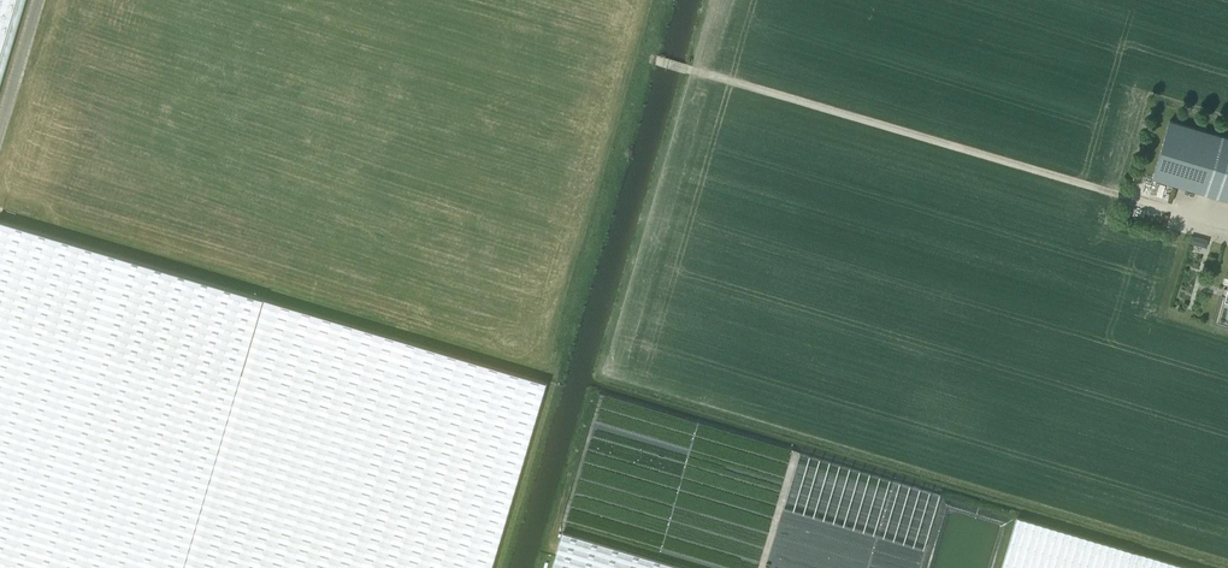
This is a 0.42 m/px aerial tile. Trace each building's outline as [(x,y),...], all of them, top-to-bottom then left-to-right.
[(23,0),(0,0),(0,77),(23,0)] [(1170,121),(1153,178),(1227,200),(1227,138),(1170,121)] [(263,298),(0,220),(0,567),(183,567),(263,298)] [(242,372),(184,567),(490,567),(545,382),(264,298),(242,372)] [(1017,516),(1001,567),(1191,567),(1017,516)] [(562,532),(551,567),(685,567),(562,532)]
